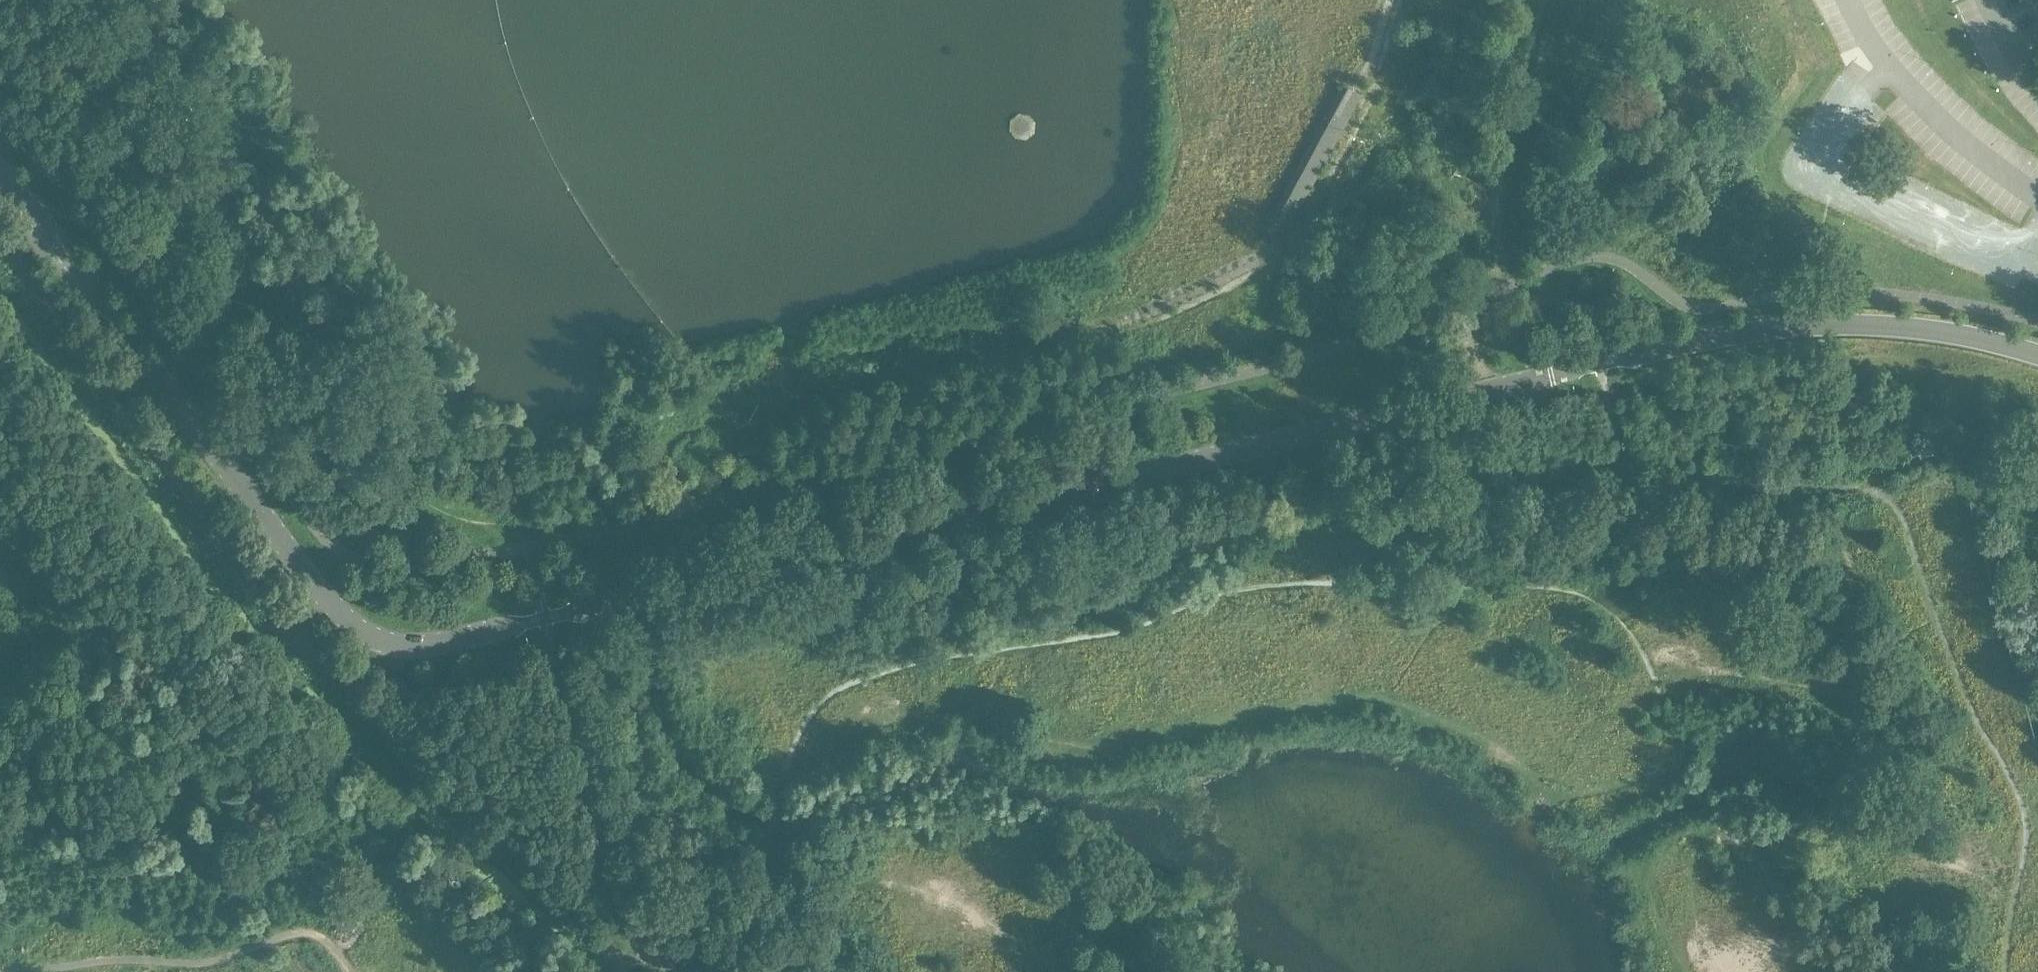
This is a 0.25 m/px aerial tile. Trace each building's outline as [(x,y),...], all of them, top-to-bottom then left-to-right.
[(1355,93),(1340,86),(1333,101),(1348,108),(1355,93)] [(1348,108),(1333,101),(1275,224),(1290,232),(1348,108)]
